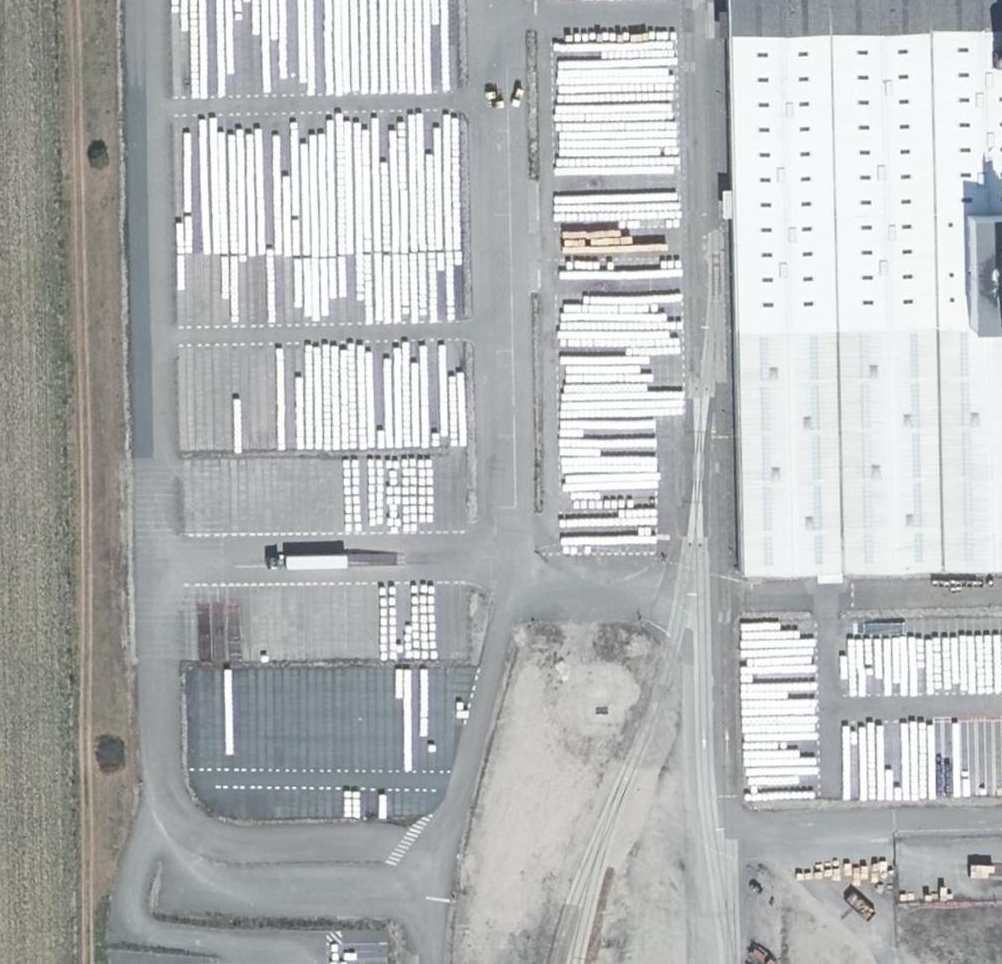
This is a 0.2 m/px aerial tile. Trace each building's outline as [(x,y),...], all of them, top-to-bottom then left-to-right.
[(730,93),(736,332),(1001,326),(1001,0),(728,0),(730,93)] [(736,332),(737,353),(742,577),(744,577),(1001,571),(1001,326),(736,332)] [(975,643),(975,686),(1001,686),(1001,643),(975,643)] [(925,687),(967,686),(966,644),(924,645),(925,687)] [(352,729),(350,815),(410,816),(412,744),(400,728),(400,752),(381,765),(397,789),(391,808),(373,807),(374,788),(355,788),(356,755),(362,738),(394,749),(396,668),(347,667),(346,724),(318,724),(318,732),(328,732),(310,744),(309,771),(320,786),(327,782),(342,786),(343,763),(327,758),(328,746),(352,729)] [(960,872),(983,873),(984,862),(961,861),(960,872)]
